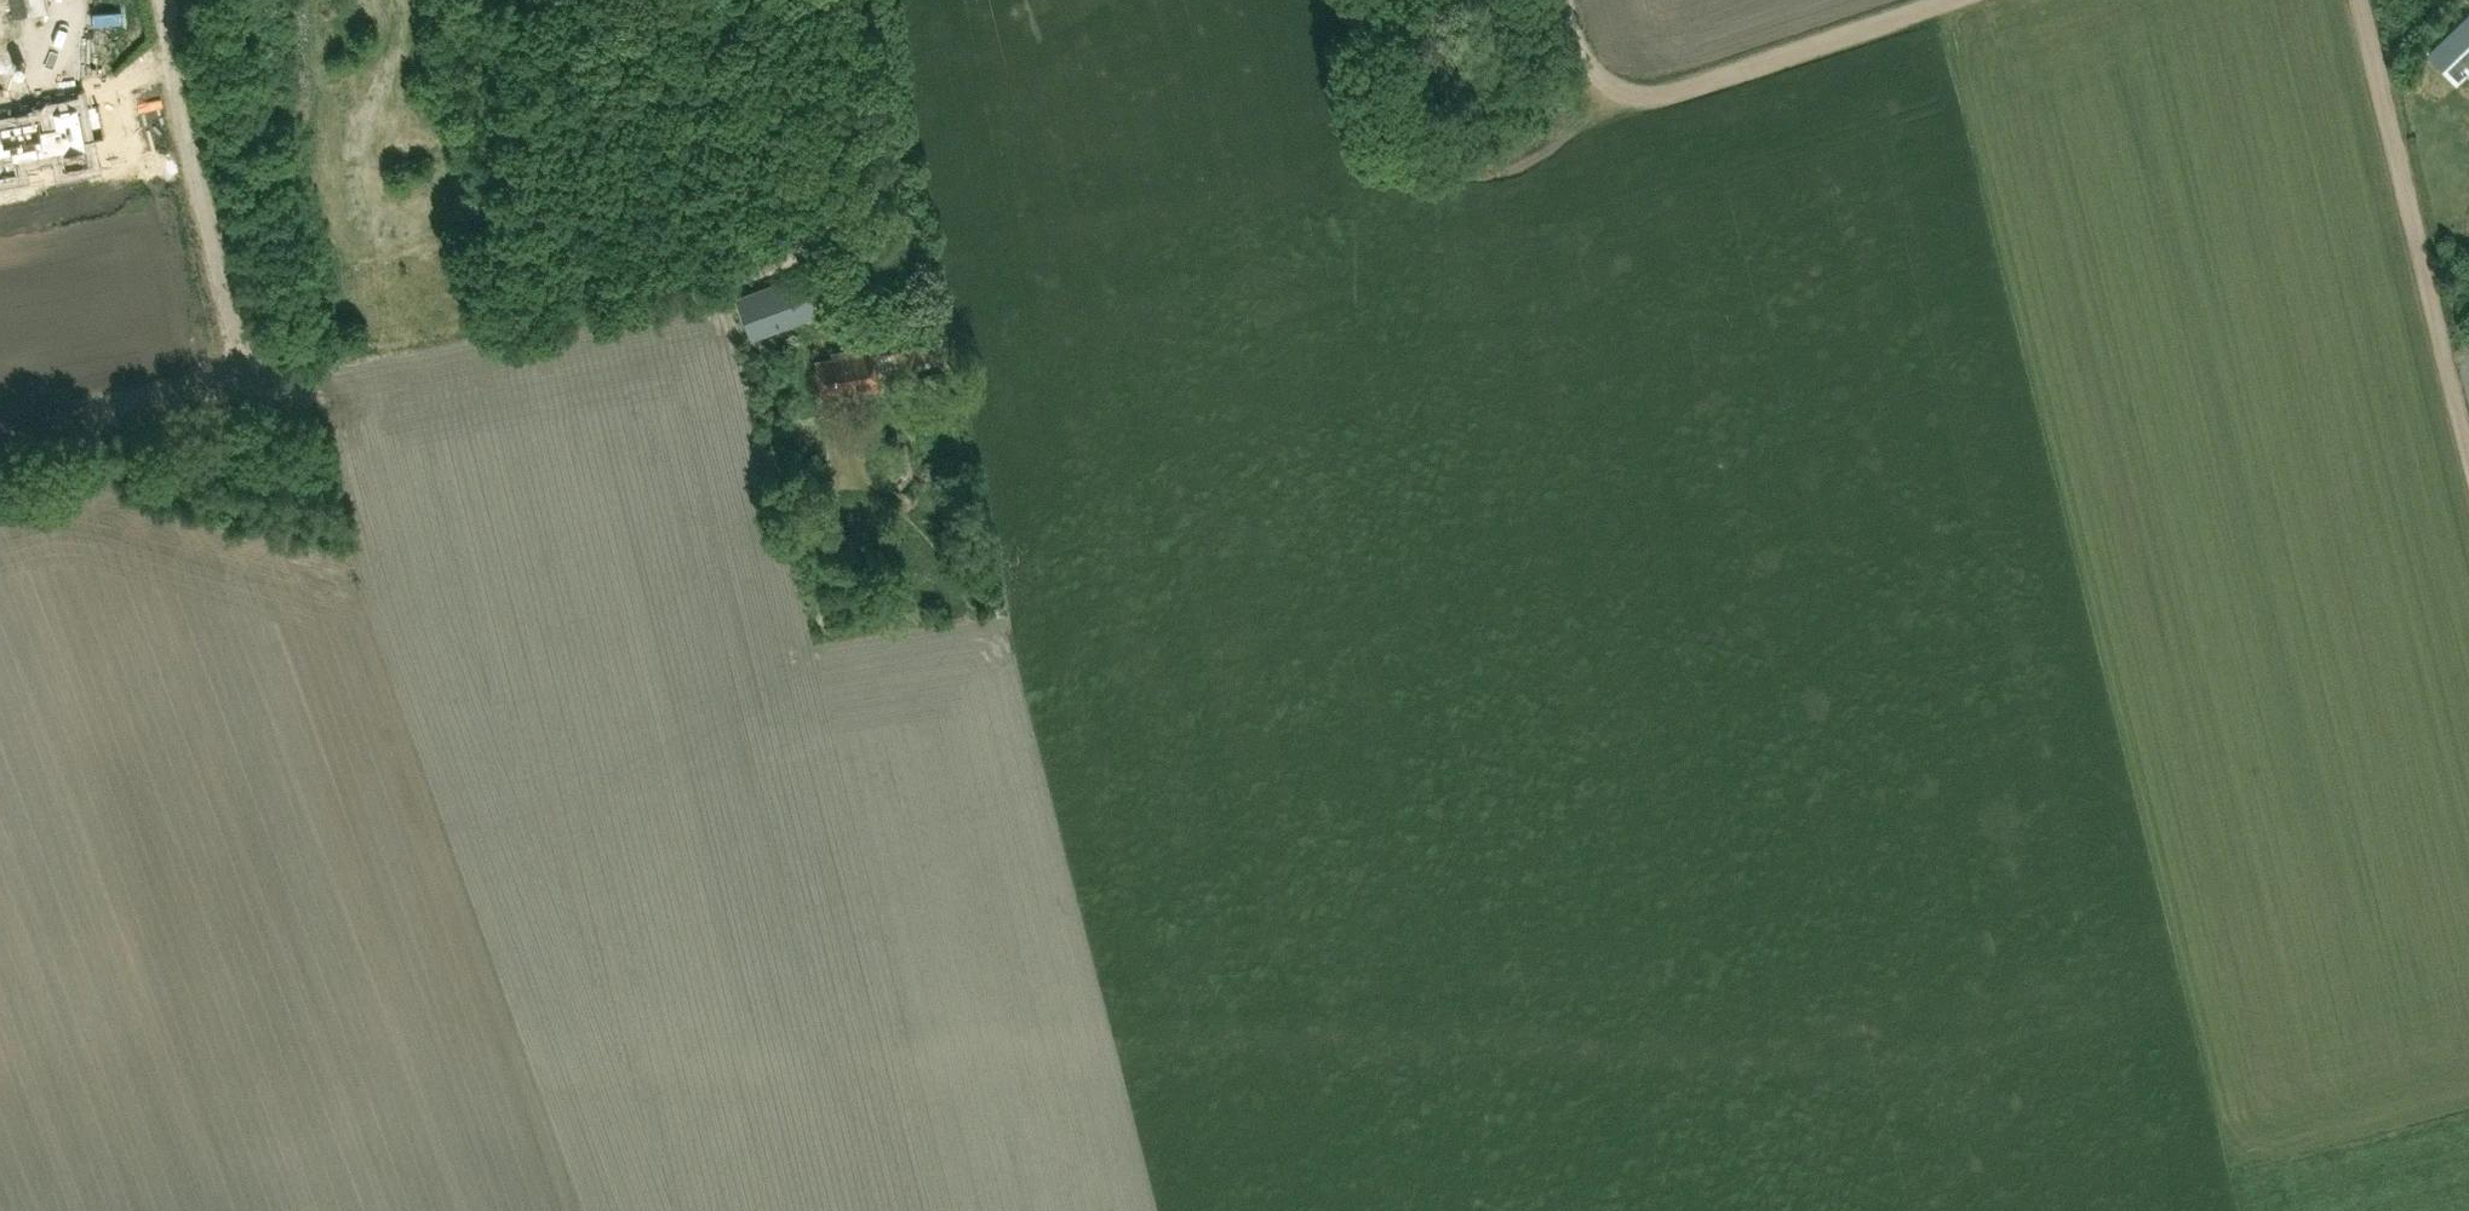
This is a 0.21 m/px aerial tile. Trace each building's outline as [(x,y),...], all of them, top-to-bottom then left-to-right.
[(69,0),(19,0),(37,87),(91,76),(86,54),(80,55),(69,0)] [(2464,73),(2468,69),(2468,16),(2468,15),(2429,52),(2443,66),(2450,59),(2464,73)] [(0,141),(0,178),(5,177),(8,190),(32,185),(29,171),(74,162),(79,182),(104,177),(100,157),(92,117),(66,123),(69,138),(57,140),(56,137),(50,139),(48,131),(0,141)] [(814,310),(801,276),(739,299),(745,315),(756,311),(763,329),(814,310)] [(894,334),(895,341),(831,352),(832,356),(816,359),(821,394),(852,389),(853,393),(879,389),(875,361),(898,357),(899,363),(918,360),(918,359),(932,357),(927,323),(910,325),(911,332),(894,334)]
